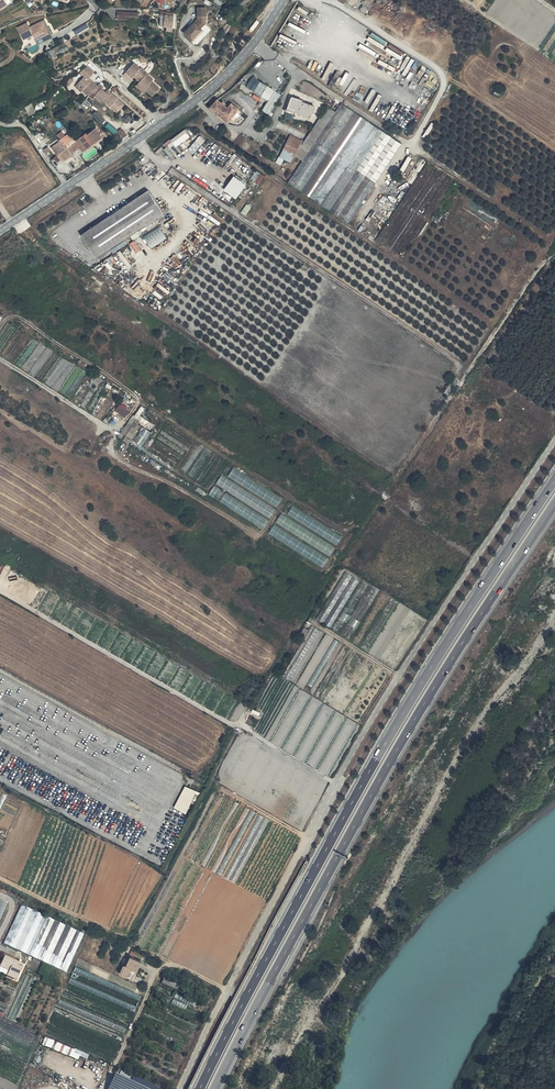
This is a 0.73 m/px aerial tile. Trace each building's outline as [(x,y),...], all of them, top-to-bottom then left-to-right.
[(196,39),(205,31),(202,28),(206,23),(206,16),(207,15),(207,6),(198,7),(198,16),(200,15),(200,21),(197,24),(195,21),(185,32),(192,39),(195,37),(196,39)] [(127,17),(138,18),(138,11),(118,10),(118,19),(127,20),(127,17)] [(164,26),(173,26),(174,14),(164,14),(164,26)] [(36,39),(43,36),(37,23),(30,27),(28,22),(18,27),(24,39),(34,34),(36,39)] [(34,34),(24,39),(26,44),(36,39),(34,34)] [(123,79),(125,82),(127,83),(129,81),(131,83),(134,86),(142,78),(139,74),(137,76),(131,70),(123,79)] [(84,84),(84,83),(90,77),(83,71),(77,78),(81,82),(84,84)] [(144,96),(142,98),(149,104),(157,96),(149,88),(151,86),(142,78),(134,86),(144,96)] [(252,78),(245,88),(266,100),(260,110),(269,116),(282,95),(252,78)] [(94,92),(87,86),(86,89),(79,83),(71,93),(78,98),(80,96),(81,98),(85,102),(88,98),(92,101),(91,102),(97,107),(98,105),(107,113),(114,104),(108,98),(105,101),(102,99),(97,94),(99,92),(98,91),(96,89),(94,92)] [(144,96),(137,89),(133,93),(141,100),(142,98),(144,96)] [(284,109),(309,116),(312,105),(298,101),(298,99),(288,96),(284,109)] [(232,120),(238,112),(231,106),(228,109),(217,100),(210,110),(228,125),(232,120)] [(329,103),(321,116),(329,122),(337,109),(329,103)] [(114,104),(107,113),(114,119),(121,110),(114,104)] [(102,123),(106,119),(97,110),(93,114),(102,123)] [(242,115),(238,112),(232,120),(235,124),(242,115)] [(122,118),(128,123),(132,119),(127,114),(122,118)] [(321,116),(306,140),(314,146),(329,122),(321,116)] [(114,134),(120,140),(126,134),(119,129),(114,134)] [(185,129),(171,139),(177,147),(190,136),(185,129)] [(73,142),(81,153),(82,154),(98,143),(97,140),(95,138),(91,132),(82,139),(81,137),(73,142)] [(48,148),(54,156),(64,149),(73,142),(67,133),(58,139),(59,141),(48,148)] [(200,135),(189,148),(194,153),(206,140),(200,135)] [(284,151),(296,157),(297,154),(300,156),(303,151),(300,150),(301,148),(300,148),(302,143),(291,138),(284,151)] [(81,153),(73,142),(64,149),(65,150),(68,155),(75,151),(78,156),(81,153)] [(54,156),(54,157),(65,150),(64,149),(54,156)] [(69,157),(68,155),(65,150),(54,157),(57,161),(61,162),(69,157)] [(426,160),(383,232),(391,236),(396,229),(403,233),(425,197),(424,196),(430,186),(426,183),(436,166),(426,160)] [(254,179),(258,182),(265,173),(260,169),(254,179)] [(258,182),(262,185),(269,176),(265,173),(258,182)] [(245,186),(233,178),(225,190),(237,199),(245,186)] [(148,190),(82,235),(97,259),(164,215),(148,190)] [(145,235),(151,248),(168,239),(161,226),(145,235)] [(447,376),(437,391),(441,394),(451,379),(447,376)] [(445,391),(449,395),(459,381),(455,378),(445,391)] [(116,409),(125,416),(130,410),(121,403),(116,409)] [(130,443),(141,424),(151,430),(155,423),(140,415),(145,408),(139,405),(123,433),(126,435),(124,440),(130,443)] [(135,441),(144,446),(152,431),(143,426),(135,441)] [(234,467),(229,476),(237,480),(242,472),(234,467)] [(346,571),(339,583),(342,585),(340,588),(350,595),(351,593),(350,593),(359,579),(346,571)] [(332,626),(338,614),(331,611),(337,600),(330,596),(318,619),(332,626)] [(250,717),(244,714),(239,721),(246,725),(250,717)] [(175,807),(187,813),(197,790),(185,785),(175,807)] [(4,946),(69,971),(85,931),(20,906),(4,946)] [(6,955),(4,958),(1,965),(10,969),(8,973),(16,977),(21,965),(17,963),(18,961),(6,955)] [(142,961),(131,956),(127,966),(125,964),(120,973),(131,978),(134,974),(135,974),(142,961)] [(142,996),(77,967),(75,971),(140,1000),(142,996)] [(139,1001),(74,973),(72,977),(137,1005),(139,1001)] [(137,1007),(72,978),(70,982),(135,1011),(137,1007)] [(180,984),(164,978),(162,984),(177,991),(180,984)] [(135,1013),(70,984),(68,988),(133,1017),(135,1013)] [(129,1024),(64,995),(62,999),(127,1028),(129,1024)] [(127,1028),(61,1000),(60,1004),(125,1033),(127,1028)] [(124,1034),(59,1005),(57,1010),(122,1038),(124,1034)] [(116,1052),(49,1023),(47,1027),(114,1056),(116,1052)] [(114,1057),(47,1028),(45,1033),(112,1062),(114,1057)] [(82,1051),(45,1037),(42,1045),(79,1059),(82,1051)] [(110,1088),(148,1088),(117,1074),(110,1088)]
